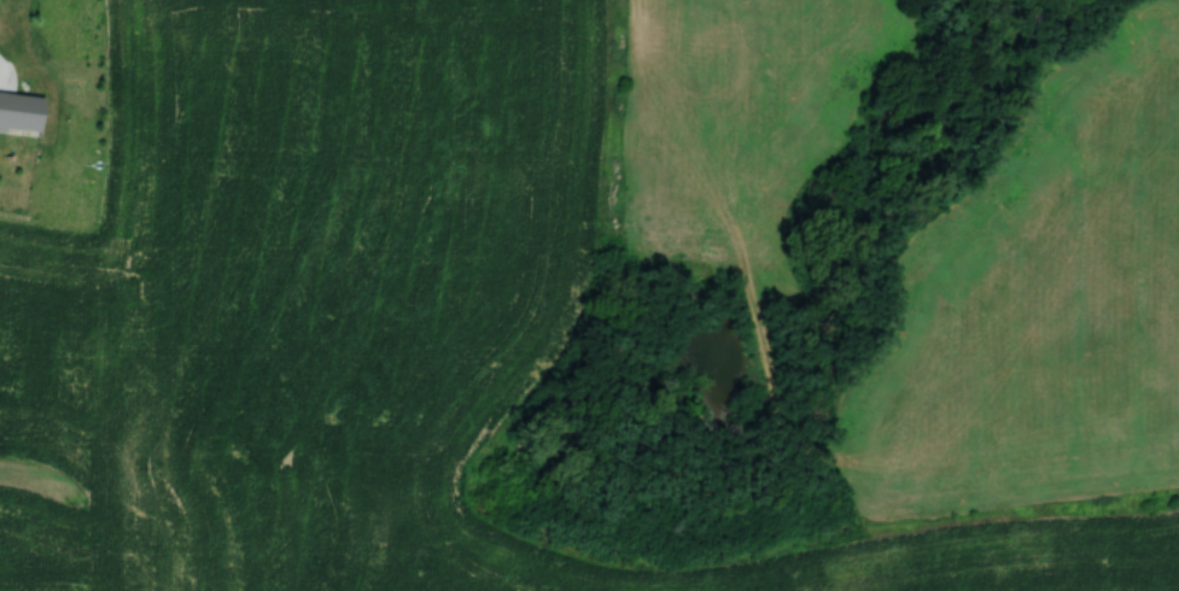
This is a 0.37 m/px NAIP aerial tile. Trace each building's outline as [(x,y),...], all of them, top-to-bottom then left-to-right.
[(37,135),(40,97),(0,95),(0,133),(37,135)]
